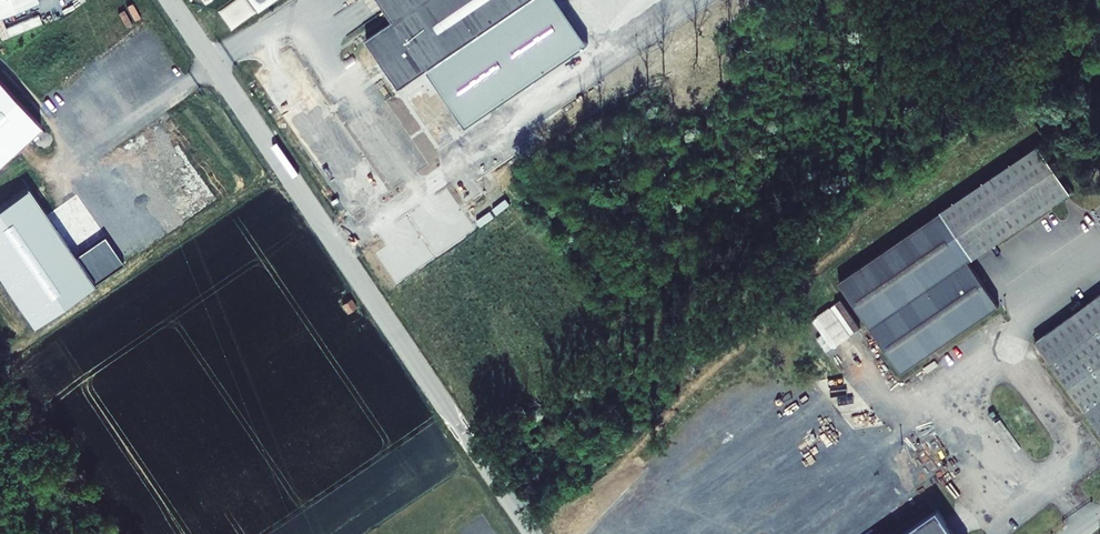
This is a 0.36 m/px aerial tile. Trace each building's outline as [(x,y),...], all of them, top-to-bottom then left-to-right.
[(407,77),(523,0),(395,0),(401,10),(374,28),(407,77)] [(39,15),(5,26),(7,35),(42,24),(39,15)] [(38,128),(0,86),(0,162),(38,128)] [(1065,187),(1036,146),(839,283),(901,373),(999,305),(968,261),(1054,201),(1056,204),(1073,192),(1068,185),(1065,187)] [(1042,332),(1099,417),(1099,293),(1042,332)] [(343,304),(348,311),(356,306),(351,299),(343,304)] [(881,533),(964,533),(938,495),(881,533)]
